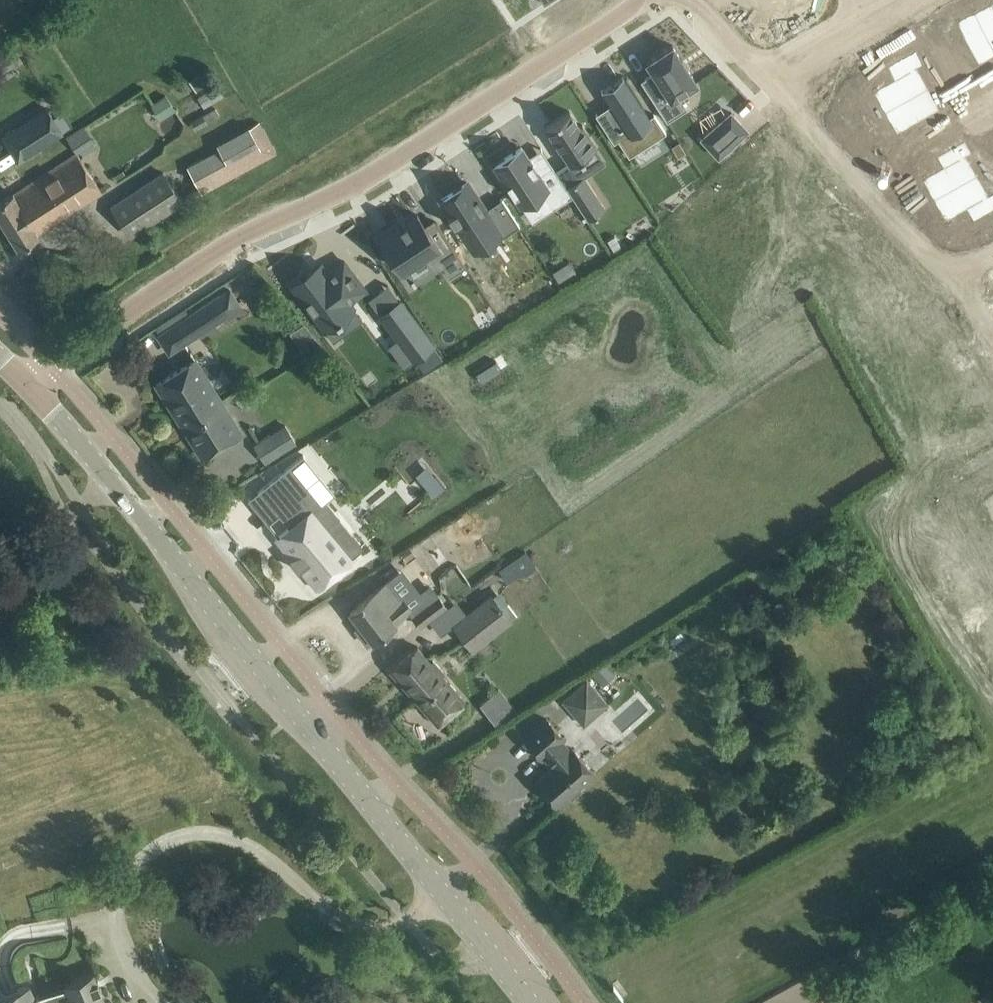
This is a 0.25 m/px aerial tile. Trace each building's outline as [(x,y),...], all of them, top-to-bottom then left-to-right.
[(974,15),(990,44),(992,43),(992,10),(991,6),(974,15)] [(974,15),(957,24),(974,54),(990,44),(974,15)] [(655,73),(641,81),(666,120),(686,108),(677,94),(696,81),(687,68),(688,68),(681,58),(672,45),(647,61),(655,73)] [(9,47),(0,52),(9,67),(18,62),(9,47)] [(960,59),(952,64),(957,73),(965,68),(960,59)] [(965,68),(957,73),(962,82),(970,77),(965,68)] [(906,75),(873,93),(885,113),(918,95),(906,75)] [(597,113),(596,114),(614,142),(618,139),(629,156),(666,132),(654,114),(650,116),(623,76),(622,77),(623,77),(603,90),(602,89),(601,90),(610,105),(612,108),(599,117),(597,113)] [(918,95),(885,113),(896,133),(929,115),(918,95)] [(202,114),(190,121),(195,131),(208,123),(207,122),(219,115),(215,108),(203,115),(202,114)] [(23,122),(2,136),(9,148),(30,135),(38,148),(63,132),(49,110),(26,125),(23,122)] [(570,111),(546,127),(570,164),(571,164),(575,169),(585,162),(582,157),(597,147),(582,125),(580,127),(570,111)] [(730,112),(702,138),(718,156),(747,130),(730,112)] [(277,154),(260,121),(216,143),(220,150),(187,167),(202,194),(277,154)] [(678,138),(670,142),(677,154),(685,149),(678,138)] [(521,147),(494,165),(520,205),(521,205),(541,191),(553,209),(572,196),(566,187),(552,165),(539,174),(537,171),(538,171),(531,161),(528,157),(521,147)] [(13,194),(37,232),(101,190),(76,153),(13,194)] [(955,162),(923,180),(934,200),(967,182),(955,162)] [(111,206),(130,235),(182,201),(163,173),(111,206)] [(583,176),(566,187),(572,196),(588,220),(605,209),(583,176)] [(967,182),(934,200),(945,220),(978,202),(967,182)] [(465,184),(442,199),(465,236),(489,221),(506,248),(523,237),(499,200),(482,211),(465,184)] [(18,249),(39,235),(37,232),(13,194),(12,192),(0,200),(0,220),(18,249)] [(400,225),(380,238),(400,269),(404,267),(406,271),(434,253),(449,276),(465,266),(436,221),(426,228),(424,225),(417,214),(406,221),(405,219),(404,220),(405,222),(401,225),(399,223),(400,225)] [(319,269),(299,282),(333,337),(361,319),(355,310),(374,297),(352,261),(325,278),(319,269)] [(570,261),(553,271),(559,282),(559,281),(577,271),(570,261)] [(220,295),(172,326),(172,327),(183,343),(198,333),(201,339),(215,330),(212,324),(222,318),(226,323),(235,317),(220,295)] [(402,300),(380,316),(414,361),(435,345),(402,300)] [(302,323),(289,332),(305,356),(321,346),(302,323)] [(195,360),(173,374),(156,384),(202,456),(241,432),(195,360)] [(282,423),(265,435),(277,453),(296,442),(282,423)] [(427,457),(387,475),(399,502),(440,484),(427,457)] [(380,550),(414,528),(375,470),(342,492),(380,550)] [(281,471),(259,490),(279,514),(290,527),(276,539),(317,588),(332,576),(355,557),(352,554),(361,547),(323,501),(315,508),(314,507),(312,509),(281,471)] [(868,495),(861,499),(867,510),(874,506),(868,495)] [(886,513),(879,517),(885,527),(892,523),(886,513)] [(892,523),(885,527),(891,537),(898,534),(892,523)] [(432,537),(419,545),(437,571),(449,563),(432,537)] [(904,544),(897,548),(903,558),(910,554),(904,544)] [(910,554),(903,558),(909,569),(916,565),(910,554)] [(965,591),(974,607),(992,596),(992,575),(965,591)] [(365,599),(349,611),(373,641),(388,629),(396,623),(395,622),(412,610),(402,597),(400,599),(399,597),(387,582),(372,593),(365,599)] [(491,593),(451,625),(472,651),(513,619),(491,593)] [(438,595),(412,615),(421,626),(446,606),(438,595)] [(933,596),(926,599),(932,610),(939,606),(933,596)] [(974,607),(983,623),(992,617),(992,596),(974,607)] [(939,606),(932,610),(938,620),(945,616),(939,606)] [(983,623),(991,638),(992,637),(992,617),(983,623)] [(951,627),(944,631),(950,641),(956,637),(951,627)] [(956,637),(950,641),(955,652),(962,648),(956,637)] [(417,646),(390,670),(437,724),(465,700),(442,675),(446,672),(434,659),(431,662),(417,646)] [(962,662),(955,666),(961,676),(968,672),(962,662)] [(603,663),(591,674),(601,685),(613,675),(603,663)] [(586,679),(562,700),(573,713),(590,697),(601,709),(608,703),(586,679)] [(564,738),(546,719),(524,738),(541,758),(544,756),(552,766),(536,781),(557,805),(568,795),(571,798),(581,789),(579,786),(594,773),(572,748),(570,750),(562,740),(564,738)] [(0,999),(0,1002),(104,1002),(99,989),(101,988),(97,978),(95,979),(94,975),(65,986),(66,987),(34,1000),(29,988),(0,999)]
